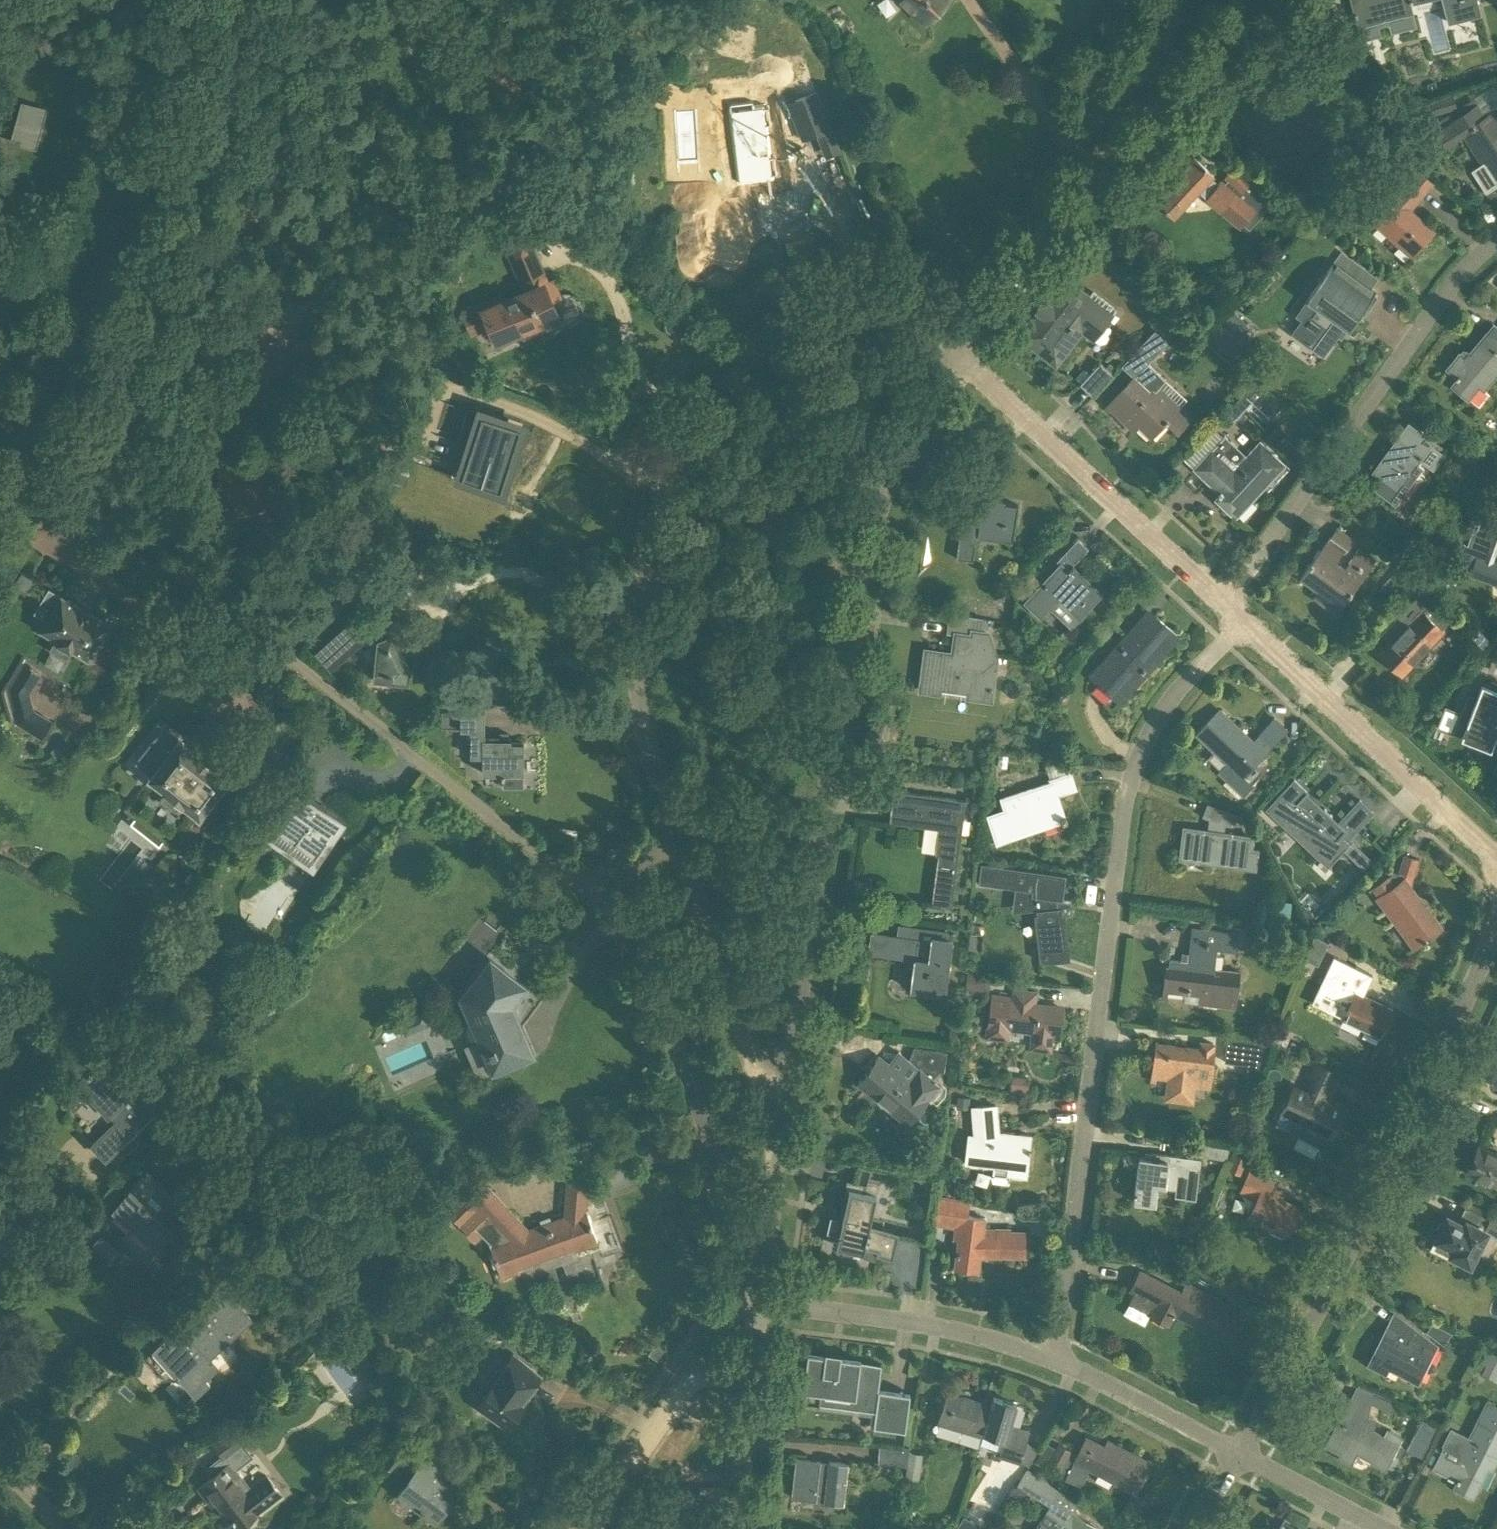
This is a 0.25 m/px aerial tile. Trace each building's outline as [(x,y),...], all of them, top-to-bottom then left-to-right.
[(924,21),(944,0),(902,0),(924,21)] [(1413,12),(1410,1),(1413,0),(1350,0),(1357,27),(1413,12)] [(1447,22),(1480,13),(1476,0),(1441,0),(1447,22)] [(800,66),(801,68),(804,101),(805,102),(826,100),(822,64),(800,66)] [(1451,107),(1448,98),(1447,93),(1423,99),(1426,112),(1451,107)] [(1496,108),(1486,115),(1474,97),(1433,125),(1436,131),(1446,145),(1462,134),(1481,163),(1471,169),(1486,191),(1496,184),(1496,109),(1496,108)] [(21,101),(9,143),(35,151),(48,109),(21,101)] [(734,123),(717,125),(719,156),(737,155),(739,180),(763,178),(763,179),(771,178),(772,180),(773,180),(770,139),(768,139),(767,125),(768,125),(766,103),(765,103),(765,106),(733,108),(734,123)] [(1409,209),(1433,182),(1408,160),(1388,143),(1379,154),(1399,171),(1378,195),(1391,206),(1375,224),(1411,256),(1433,230),(1409,209)] [(1206,198),(1243,224),(1257,204),(1268,191),(1234,162),(1225,173),(1228,176),(1224,180),(1221,178),(1217,182),(1210,177),(1214,173),(1194,156),(1180,172),(1184,176),(1159,205),(1175,218),(1200,188),(1208,195),(1206,198)] [(544,272),(545,271),(525,225),(499,236),(502,243),(501,244),(519,282),(520,281),(524,289),(501,298),(499,294),(462,310),(472,333),(490,325),(496,340),(556,314),(547,294),(558,290),(553,278),(548,281),(544,272)] [(1314,302),(1292,333),(1317,350),(1339,319),(1347,325),(1372,290),(1333,263),(1309,298),(1314,302)] [(1046,302),(1044,300),(1035,311),(1037,313),(1019,337),(1055,366),(1094,315),(1105,324),(1116,310),(1092,292),(1089,296),(1064,278),(1046,302)] [(1172,310),(1138,347),(1151,360),(1167,342),(1164,339),(1183,319),(1172,310)] [(1230,338),(1240,326),(1228,316),(1207,339),(1225,355),(1235,344),(1230,338)] [(1467,397),(1479,405),(1489,393),(1483,388),(1496,371),(1496,327),(1493,324),(1465,358),(1459,353),(1447,368),(1458,377),(1452,385),(1467,397)] [(1099,362),(1088,374),(1079,384),(1092,396),(1112,374),(1099,362)] [(1187,400),(1146,363),(1107,406),(1127,425),(1132,419),(1150,437),(1164,422),(1166,423),(1167,422),(1177,431),(1191,416),(1180,407),(1187,400)] [(1244,393),(1272,418),(1283,406),(1253,383),(1244,393)] [(1265,425),(1272,418),(1244,393),(1225,413),(1233,420),(1246,407),(1265,425)] [(502,462),(514,425),(494,418),(492,424),(478,419),(470,446),(459,442),(453,463),(494,476),(499,461),(502,462)] [(1418,458),(1432,467),(1443,452),(1429,442),(1431,439),(1432,440),(1433,439),(1408,421),(1407,422),(1408,422),(1400,433),(1373,471),(1372,471),(1372,472),(1383,479),(1376,489),(1393,501),(1419,464),(1415,462),(1418,458)] [(1225,435),(1211,450),(1194,469),(1220,494),(1215,499),(1230,512),(1244,497),(1249,502),(1285,464),(1260,441),(1246,455),(1225,435)] [(975,510),(963,509),(956,558),(972,560),(975,535),(977,536),(977,537),(1012,542),(1017,504),(983,499),(981,512),(975,511),(975,510)] [(1484,516),(1478,535),(1485,538),(1481,550),(1478,549),(1470,573),(1496,583),(1496,521),(1484,516)] [(1336,526),(1327,539),(1299,578),(1317,591),(1316,592),(1324,598),(1321,602),(1337,614),(1375,560),(1358,548),(1343,569),(1335,562),(1343,551),(1344,552),(1354,539),(1336,526)] [(1056,560),(1060,564),(1041,584),(1035,578),(1019,595),(1026,601),(1025,602),(1040,617),(1058,597),(1079,617),(1101,593),(1079,573),(1078,574),(1072,569),(1075,566),(1073,563),(1088,547),(1077,537),(1056,560)] [(1415,565),(1406,557),(1394,570),(1403,578),(1415,565)] [(73,649),(88,658),(109,624),(61,595),(61,596),(48,588),(41,600),(53,608),(40,630),(56,639),(52,646),(69,656),(73,649)] [(1004,593),(991,592),(990,600),(1003,601),(1004,593)] [(1398,614),(1408,624),(1379,654),(1403,676),(1415,663),(1414,662),(1444,631),(1430,618),(1437,612),(1418,594),(1398,614)] [(329,669),(362,640),(368,646),(364,652),(367,659),(375,660),(373,678),(408,681),(409,667),(399,647),(412,641),(388,615),(377,625),(364,610),(320,649),(323,653),(319,657),(329,669)] [(946,634),(955,634),(952,653),(925,650),(920,689),(939,692),(940,681),(968,685),(967,696),(990,699),(995,657),(987,632),(983,632),(985,618),(949,613),(946,634)] [(1168,645),(1177,636),(1153,615),(1131,639),(1127,635),(1090,676),(1111,695),(1125,679),(1132,686),(1145,672),(1142,670),(1166,643),(1168,645)] [(1490,639),(1474,625),(1466,635),(1482,648),(1490,639)] [(34,679),(21,671),(10,691),(18,724),(41,739),(48,727),(33,717),(27,690),(34,679)] [(1484,680),(1482,684),(1481,683),(1476,696),(1467,692),(1451,732),(1461,736),(1460,737),(1490,749),(1490,747),(1496,749),(1496,747),(1496,686),(1484,680)] [(1443,704),(1436,722),(1448,726),(1455,708),(1443,704)] [(523,787),(523,773),(523,742),(510,742),(510,738),(484,738),(484,709),(441,709),(441,729),(470,729),(470,756),(482,756),(482,773),(503,773),(503,787),(523,787)] [(1226,762),(1220,769),(1218,771),(1242,794),(1252,784),(1242,776),(1286,728),(1274,718),(1253,741),(1219,709),(1196,734),(1226,762)] [(159,740),(145,759),(137,769),(199,818),(229,779),(212,765),(195,752),(178,738),(170,748),(159,740)] [(1048,778),(1050,783),(1002,799),(1005,809),(988,815),(997,841),(1039,827),(1040,829),(1067,820),(1064,812),(1062,813),(1057,796),(1077,789),(1071,771),(1048,778)] [(1267,809),(1279,821),(1283,818),(1316,849),(1315,849),(1327,860),(1348,838),(1373,812),(1360,800),(1338,823),(1325,810),(1326,809),(1325,808),(1324,809),(1319,805),(1320,804),(1319,803),(1318,804),(1306,793),(1307,792),(1294,780),(1267,809)] [(893,791),(889,821),(889,822),(941,829),(931,902),(952,905),(966,800),(893,791)] [(984,803),(973,801),(971,814),(982,816),(984,803)] [(341,817),(321,803),(307,824),(286,810),(276,824),(318,853),(341,817)] [(1252,836),(1239,834),(1224,832),(1224,825),(1233,826),(1237,814),(1207,803),(1202,816),(1208,819),(1207,830),(1183,827),(1179,858),(1254,868),(1256,849),(1250,848),(1252,836)] [(1372,860),(1363,852),(1355,861),(1354,861),(1363,869),(1372,860)] [(1440,926),(1430,912),(1410,885),(1418,859),(1404,855),(1397,878),(1389,875),(1373,888),(1379,896),(1377,898),(1413,947),(1440,926)] [(978,883),(1014,888),(1032,891),(1031,896),(1038,897),(1040,909),(1036,909),(1041,959),(1067,956),(1061,907),(1057,907),(1057,900),(1062,900),(1066,875),(981,864),(978,883)] [(213,896),(221,884),(210,876),(201,888),(213,896)] [(1292,903),(1273,900),(1270,915),(1289,918),(1292,903)] [(1335,924),(1325,919),(1318,933),(1329,938),(1335,924)] [(1191,926),(1190,940),(1187,961),(1169,958),(1168,967),(1166,966),(1162,998),(1165,998),(1167,989),(1199,993),(1198,1002),(1234,1006),(1238,972),(1214,969),(1217,949),(1236,951),(1239,932),(1191,926)] [(931,941),(897,937),(871,933),(868,953),(914,959),(910,989),(944,993),(951,940),(946,939),(947,932),(932,930),(931,941)] [(1324,942),(1311,936),(1308,946),(1320,952),(1324,942)] [(525,986),(522,984),(515,979),(513,982),(505,976),(507,972),(490,959),(462,996),(482,1040),(488,1038),(490,1044),(488,1045),(491,1052),(493,1051),(498,1062),(530,1049),(510,1005),(525,986)] [(1363,1030),(1379,1038),(1393,1009),(1364,995),(1370,983),(1322,960),(1312,981),(1351,1000),(1342,1018),(1363,1029),(1363,1030)] [(990,977),(968,974),(967,986),(988,989),(990,977)] [(1012,988),(1010,1001),(1009,1001),(1006,1030),(1033,1033),(1031,1049),(1049,1051),(1051,1037),(1058,1038),(1062,1007),(1036,1004),(1037,991),(1012,988)] [(401,1022),(406,1033),(429,1024),(424,1012),(401,1022)] [(1154,1081),(1154,1074),(1169,1076),(1166,1097),(1190,1100),(1192,1085),(1208,1087),(1213,1050),(1212,1050),(1213,1043),(1200,1042),(1199,1048),(1157,1043),(1157,1042),(1156,1041),(1151,1080),(1154,1081)] [(912,1063),(910,1065),(897,1054),(889,1064),(878,1056),(858,1082),(907,1121),(927,1096),(936,1103),(945,1094),(946,1085),(942,1082),(947,1050),(914,1046),(908,1060),(912,1063)] [(91,1143),(105,1158),(168,1099),(129,1058),(111,1075),(98,1062),(79,1080),(116,1120),(91,1143)] [(1309,1077),(1314,1079),(1306,1094),(1291,1087),(1280,1111),(1282,1112),(1276,1123),(1323,1146),(1328,1134),(1332,1136),(1344,1110),(1320,1098),(1326,1086),(1332,1088),(1339,1073),(1316,1063),(1309,1077)] [(969,1097),(958,1096),(957,1107),(968,1108),(969,1097)] [(972,1107),(975,1136),(969,1135),(966,1161),(1007,1166),(1006,1173),(1025,1175),(1028,1151),(1030,1151),(1030,1147),(1029,1147),(1030,1135),(998,1132),(996,1105),(972,1107)] [(1200,1143),(1198,1156),(1226,1159),(1227,1146),(1200,1143)] [(1478,1145),(1466,1170),(1496,1185),(1496,1154),(1478,1145)] [(528,1158),(532,1168),(547,1163),(544,1152),(528,1158)] [(1199,1158),(1198,1158),(1150,1152),(1150,1157),(1138,1156),(1133,1200),(1153,1203),(1155,1184),(1176,1186),(1175,1194),(1195,1196),(1199,1158)] [(1240,1174),(1246,1159),(1236,1155),(1230,1170),(1240,1174)] [(1274,1181),(1250,1170),(1241,1190),(1257,1198),(1248,1217),(1270,1227),(1269,1229),(1285,1236),(1298,1207),(1268,1193),(1274,1181)] [(133,1224),(124,1234),(134,1249),(133,1250),(149,1259),(161,1237),(164,1240),(174,1229),(158,1215),(175,1197),(146,1171),(114,1207),(133,1224)] [(878,1254),(884,1227),(869,1224),(876,1194),(864,1191),(866,1183),(846,1179),(838,1217),(829,1215),(826,1232),(840,1235),(838,1244),(862,1249),(862,1250),(864,1250),(864,1247),(876,1250),(876,1254),(878,1254)] [(585,1207),(586,1204),(587,1183),(567,1181),(564,1216),(528,1229),(508,1208),(508,1207),(482,1182),(449,1213),(475,1241),(482,1234),(490,1242),(489,1243),(501,1276),(519,1270),(517,1265),(573,1246),(574,1250),(598,1241),(585,1207)] [(962,1214),(964,1199),(934,1195),(930,1223),(955,1226),(953,1238),(958,1239),(955,1267),(977,1270),(979,1254),(1024,1255),(1024,1231),(1010,1231),(1011,1228),(995,1228),(982,1228),(983,1217),(962,1214)] [(1495,1237),(1496,1238),(1496,1216),(1491,1213),(1481,1232),(1447,1215),(1435,1238),(1452,1247),(1449,1253),(1469,1264),(1476,1250),(1486,1255),(1495,1237)] [(1193,1258),(1202,1261),(1206,1248),(1198,1245),(1193,1258)] [(1139,1270),(1130,1288),(1137,1292),(1130,1305),(1167,1324),(1174,1310),(1229,1338),(1237,1321),(1225,1314),(1230,1305),(1186,1282),(1181,1292),(1139,1270)] [(153,1348),(175,1372),(192,1356),(195,1359),(179,1374),(196,1393),(209,1381),(205,1377),(218,1365),(210,1356),(251,1319),(223,1288),(182,1324),(181,1323),(153,1348)] [(1232,1290),(1228,1299),(1241,1306),(1246,1297),(1232,1290)] [(1391,1333),(1385,1330),(1368,1363),(1385,1372),(1388,1366),(1416,1381),(1436,1344),(1400,1318),(1391,1333)] [(1432,1323),(1426,1331),(1443,1343),(1451,1332),(1432,1323)] [(659,1359),(666,1348),(656,1342),(649,1353),(659,1359)] [(1485,1365),(1480,1374),(1494,1381),(1496,1375),(1496,1354),(1484,1347),(1477,1361),(1485,1365)] [(824,1350),(824,1354),(807,1352),(802,1390),(804,1391),(803,1402),(819,1405),(820,1392),(854,1397),(853,1409),(875,1411),(871,1440),(903,1444),(910,1393),(878,1389),(881,1363),(860,1360),(860,1358),(840,1356),(841,1352),(824,1350)] [(519,1407),(522,1403),(520,1401),(539,1375),(512,1356),(503,1368),(499,1366),(488,1382),(492,1385),(481,1399),(495,1409),(490,1416),(505,1427),(513,1416),(516,1416),(520,1410),(519,1407)] [(977,1413),(981,1401),(946,1391),(937,1422),(982,1436),(983,1432),(987,1416),(977,1413)] [(990,1404),(981,1401),(977,1413),(987,1416),(983,1432),(1004,1438),(999,1454),(1020,1460),(1029,1430),(1010,1424),(1016,1403),(993,1396),(990,1404)] [(1346,1408),(1345,1407),(1335,1426),(1330,1423),(1323,1436),(1329,1439),(1325,1445),(1342,1453),(1339,1459),(1351,1466),(1359,1453),(1372,1459),(1369,1465),(1382,1471),(1385,1466),(1390,1469),(1398,1454),(1392,1451),(1398,1441),(1384,1434),(1384,1435),(1364,1425),(1368,1407),(1351,1398),(1346,1408)] [(1487,1401),(1468,1438),(1450,1429),(1443,1443),(1445,1444),(1433,1466),(1456,1478),(1455,1480),(1457,1481),(1454,1486),(1473,1495),(1487,1466),(1492,1468),(1496,1458),(1496,1407),(1487,1401)] [(1443,1410),(1433,1405),(1428,1414),(1438,1419),(1443,1410)] [(1406,1449),(1408,1450),(1421,1456),(1438,1424),(1422,1417),(1406,1449)] [(280,1493),(277,1488),(266,1475),(244,1492),(233,1478),(239,1474),(235,1468),(251,1456),(241,1442),(245,1439),(235,1425),(215,1441),(225,1453),(206,1468),(212,1475),(198,1486),(208,1499),(211,1496),(231,1522),(235,1519),(240,1526),(255,1514),(255,1513),(280,1493)] [(1034,1462),(1064,1478),(1080,1486),(1089,1469),(1133,1492),(1149,1461),(1116,1444),(1114,1449),(1086,1435),(1077,1453),(1058,1443),(1055,1448),(1045,1442),(1034,1462)] [(411,1450),(402,1443),(386,1465),(395,1472),(411,1450)] [(879,1444),(877,1461),(877,1463),(906,1465),(909,1447),(879,1444)] [(446,1484),(460,1465),(433,1445),(399,1492),(435,1519),(455,1491),(446,1484)] [(923,1453),(909,1451),(905,1477),(919,1479),(923,1453)] [(842,1502),(847,1462),(828,1460),(828,1462),(795,1458),(791,1496),(816,1499),(817,1492),(824,1493),(823,1500),(842,1502)] [(1051,1504),(1060,1489),(1025,1468),(1008,1495),(1018,1501),(1026,1488),(1050,1503),(1051,1504)] [(1378,1482),(1373,1485),(1374,1491),(1379,1494),(1384,1491),(1383,1485),(1378,1482)] [(1039,1521),(1040,1522),(1035,1528),(1098,1528),(1099,1528),(1072,1512),(1079,1501),(1060,1489),(1051,1504),(1050,1503),(1039,1521)] [(1280,1517),(1300,1528),(1320,1528),(1286,1508),(1280,1517)] [(957,1527),(959,1528),(985,1528),(979,1524),(980,1523),(971,1517),(970,1518),(964,1515),(957,1527)]
